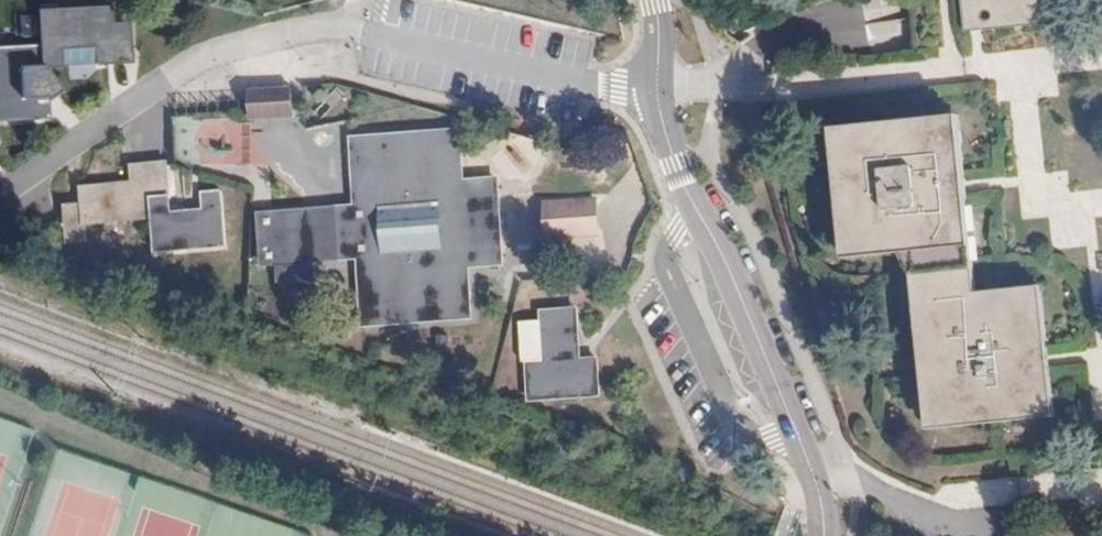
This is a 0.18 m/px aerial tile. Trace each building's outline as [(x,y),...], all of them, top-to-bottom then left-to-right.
[(963,12),(994,9),(996,24),(1034,21),(1033,12),(1047,10),(1046,0),(962,0),(963,12)] [(42,63),(43,65),(62,64),(61,47),(93,45),(94,63),(132,60),(129,23),(112,24),(111,7),(39,11),(41,47),(42,63)] [(47,115),(47,98),(29,99),(28,64),(42,63),(41,47),(0,49),(0,117),(47,115)] [(253,90),(255,119),(297,116),(294,86),(253,90)] [(266,266),(273,265),(318,262),(314,209),(305,115),(297,116),(255,119),(253,120),(262,214),(266,264),(266,266)] [(959,118),(832,130),(845,260),(910,254),(927,430),(1055,418),(1042,287),(976,294),(959,118)] [(358,206),(341,207),(344,259),(362,258),(365,289),(368,325),(473,317),(469,266),(503,264),(497,178),(461,180),(458,129),(352,137),(358,206)] [(156,236),(158,252),(202,248),(228,245),(224,191),(204,193),(206,210),(174,213),(169,161),(150,163),(154,218),(156,236)] [(85,224),(100,223),(154,218),(150,163),(132,165),(134,183),(81,188),(82,204),(67,205),(67,214),(68,222),(70,243),(87,241),(85,224)] [(583,199),(542,202),(545,238),(592,234),(599,234),(597,198),(583,199)] [(318,262),(344,259),(341,207),(314,209),(318,262)] [(580,359),(579,342),(576,308),(542,310),(544,334),(546,362),(528,363),(530,397),(600,392),(597,358),(580,359)]
